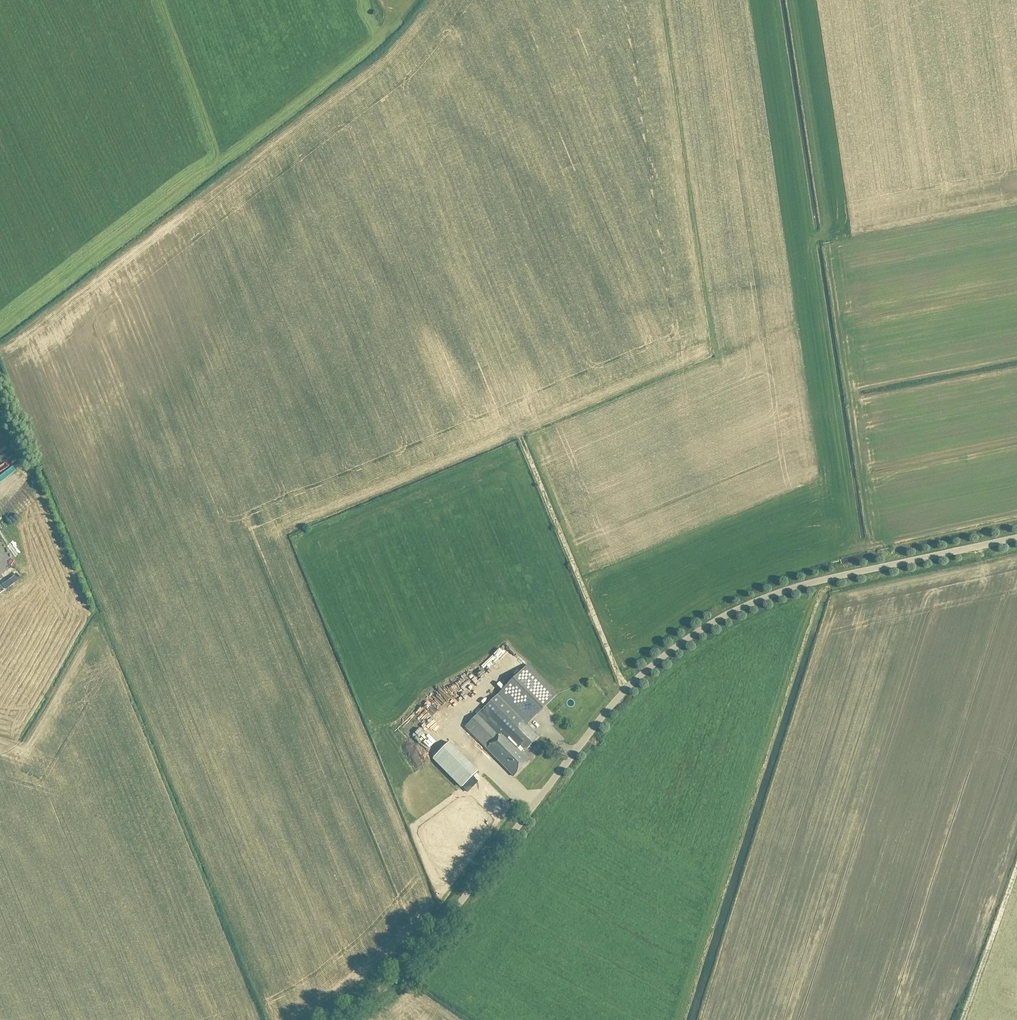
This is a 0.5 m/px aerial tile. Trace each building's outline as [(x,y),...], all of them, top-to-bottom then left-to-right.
[(527,664),(497,694),(464,727),(513,776),(530,760),(517,748),(520,745),(525,750),(538,736),(527,724),(557,694),(527,664)] [(478,771),(449,742),(433,757),(462,786),(478,771)]
